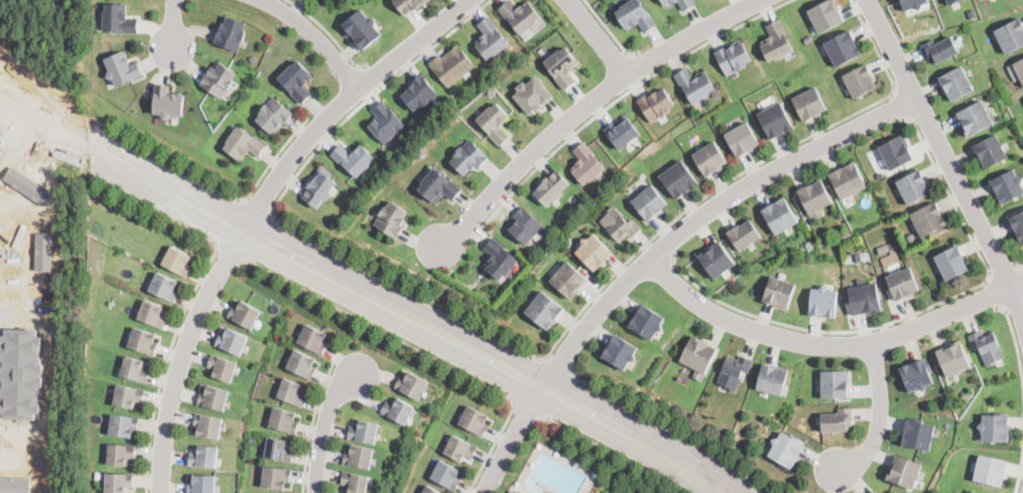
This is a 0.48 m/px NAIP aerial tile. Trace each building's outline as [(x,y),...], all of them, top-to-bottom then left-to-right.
[(405,14),(394,0),(426,0),(423,3),(421,1),(405,14)] [(498,7),(507,0),(511,0),(516,7),(525,0),(529,0),(540,15),(536,18),(537,20),(518,35),(498,7)] [(620,6),(630,0),(641,0),(656,24),(645,30),(639,21),(626,29),(614,10),(620,7),(620,6)] [(684,10),(679,0),(695,0),(697,4),(684,10)] [(808,10),(827,0),(835,0),(845,20),(820,32),(808,10)] [(904,10),(900,0),(929,0),(922,3),(920,9),(914,6),(904,10)] [(126,1),(126,16),(139,16),(138,32),(122,31),(122,29),(104,29),(104,8),(105,8),(105,1),(126,1)] [(360,6),(369,16),(371,15),(374,15),(376,18),(376,21),(374,23),(382,33),(363,48),(351,34),(348,36),(340,25),(343,23),(341,21),(360,6)] [(247,21),(244,28),(247,29),(238,51),(211,39),(215,31),(216,32),(221,20),(224,21),(227,13),(247,21)] [(494,54),(492,53),(487,57),(475,43),(482,38),(479,36),(484,32),(476,22),(488,13),(510,42),(494,54)] [(1020,16),(1022,22),(1022,43),(1006,52),(994,29),(1020,16)] [(776,58),(775,57),(769,60),(760,40),(772,34),(767,24),(780,18),(795,49),(776,58)] [(861,54),(836,67),(824,43),(849,30),(861,54)] [(813,38),(806,42),(804,38),(810,34),(813,38)] [(959,50),(936,62),(933,61),(932,58),(929,59),(928,55),(927,56),(921,44),(934,38),(936,42),(951,34),(959,50)] [(743,41),(751,58),(745,61),(746,64),(728,74),(716,50),(724,46),(725,48),(735,44),(735,45),(743,41)] [(457,44),(475,66),(448,88),(428,64),(439,55),(441,57),(457,44)] [(565,47),(577,61),(569,67),(577,77),(564,87),(543,60),(558,48),(560,51),(565,47)] [(127,63),(136,58),(143,73),(133,78),(131,76),(115,83),(114,79),(106,75),(109,68),(103,57),(124,48),(128,56),(125,57),(127,63)] [(258,60),(251,62),(249,56),(256,54),(258,60)] [(1013,63),(1022,58),(1022,82),(1021,77),(1014,80),(1007,65),(1013,63)] [(296,60),(311,74),(302,83),(313,92),(304,102),(277,77),(292,61),(293,63),(296,60)] [(220,63),(237,74),(232,80),(234,81),(225,96),(223,95),(221,98),(199,84),(211,66),(216,69),(220,63)] [(871,75),(872,76),(873,75),(876,80),(873,81),(877,88),(854,99),(843,76),(866,64),(871,75)] [(687,65),(694,78),(705,72),(715,88),(710,90),(711,92),(691,104),(673,73),(687,65)] [(974,90),(951,102),(947,94),(945,95),(936,78),(961,65),(974,90)] [(429,103),(422,108),(421,107),(420,108),(419,107),(413,111),(401,95),(406,90),(406,89),(412,84),(410,82),(422,73),(438,96),(429,103)] [(536,75),(552,93),(551,94),(553,96),(537,110),(535,108),(529,113),(514,95),(519,90),(516,87),(524,79),(527,83),(536,75)] [(183,91),(181,114),(170,113),(164,117),(161,112),(152,111),(154,90),(155,91),(156,82),(169,83),(168,90),(183,91)] [(664,86),(675,103),(669,107),(670,109),(669,110),(670,111),(661,116),(661,115),(659,116),(660,118),(656,120),(655,119),(651,122),(637,100),(649,92),(650,94),(657,89),(657,91),(664,86)] [(821,115),(816,118),(815,116),(804,122),(792,98),(815,86),(827,109),(820,113),(821,115)] [(285,123),(284,125),(283,124),(273,136),(255,120),(259,115),(258,114),(273,96),(293,113),(285,123)] [(794,128),(771,140),(756,112),(780,100),(794,128)] [(992,123),(968,136),(956,113),(981,100),(992,123)] [(382,101),(388,107),(388,106),(407,127),(398,135),(397,134),(393,138),(392,137),(384,144),(367,125),(376,116),(371,110),(382,101)] [(496,101),(509,114),(499,124),(509,134),(499,144),(488,133),(489,131),(481,124),(479,122),(479,121),(476,118),(490,104),(492,106),(496,101)] [(627,113),(641,132),(619,148),(608,133),(607,133),(603,128),(615,120),(616,121),(627,113)] [(755,149),(750,152),(749,153),(748,151),(737,157),(724,134),(747,121),(759,143),(753,147),(755,149)] [(237,126),(252,137),(254,135),(269,146),(260,158),(249,149),(240,161),(223,148),(227,143),(226,142),(237,126)] [(914,159),(890,170),(878,146),(903,134),(909,146),(908,146),(914,159)] [(1007,157),(985,168),(982,162),(979,163),(971,147),(996,134),(1007,157)] [(470,137),(489,156),(479,166),(476,163),(464,175),(450,160),(454,155),(452,153),(461,145),(462,146),(470,137)] [(590,179),(588,178),(582,182),(571,168),(577,164),(575,162),(579,158),(571,148),(584,138),(595,152),(593,153),(605,167),(590,179)] [(723,168),(718,171),(717,172),(717,170),(706,177),(692,156),(714,141),(728,162),(721,166),(723,168)] [(340,144),(351,154),(360,144),(373,157),(369,162),(370,163),(357,178),(343,165),(343,166),(330,154),(340,144)] [(425,152),(420,156),(415,151),(419,147),(425,152)] [(699,182),(691,188),(690,186),(688,187),(689,189),(676,198),(659,175),(682,158),(699,182)] [(846,198),(842,200),(828,174),(854,161),(867,187),(846,198)] [(331,196),(328,199),(327,199),(326,200),(324,199),(317,208),(301,197),(308,187),(306,185),(321,165),(332,173),(329,176),(337,182),(329,192),(332,193),(330,195),(331,196)] [(453,198),(444,191),(434,202),(417,187),(436,165),(462,188),(453,198)] [(556,167),(570,182),(561,190),(563,192),(556,198),(555,197),(546,206),(532,191),(539,185),(538,184),(556,167)] [(932,192),(907,204),(896,181),(920,169),(932,192)] [(1021,184),(1022,188),(1022,194),(1001,205),(990,182),(1013,169),(1017,176),(1022,178),(1021,184)] [(822,181),(832,203),(821,208),(824,215),(813,220),(809,213),(798,190),(810,184),(811,186),(822,181)] [(648,221),(631,200),(652,183),(668,203),(662,207),(664,209),(648,221)] [(784,231),(776,235),(762,210),(784,197),(799,222),(784,231)] [(391,198),(408,209),(402,218),(406,221),(395,237),(374,223),(380,214),(378,213),(385,203),(387,203),(391,198)] [(947,225),(921,238),(910,214),(936,201),(947,225)] [(612,203),(627,220),(632,216),(643,228),(632,238),(628,233),(619,241),(599,217),(608,210),(606,208),(612,203)] [(525,243),(509,228),(517,219),(513,214),(522,204),(543,224),(525,243)] [(1008,218),(1022,210),(1022,240),(1020,242),(1008,218)] [(749,219),(761,237),(740,252),(727,233),(739,224),(740,226),(749,219)] [(595,231),(614,251),(600,264),(594,270),(575,250),(582,244),(582,237),(588,237),(595,231)] [(505,275),(504,274),(500,279),(486,268),(491,262),(487,259),(490,256),(481,248),(492,235),(506,246),(504,247),(518,259),(505,275)] [(722,274),(715,279),(697,256),(718,240),(736,263),(722,274)] [(814,247),(808,249),(805,242),(811,240),(814,247)] [(889,249),(879,253),(877,246),(887,242),(889,249)] [(187,274),(162,262),(171,244),(190,254),(187,261),(192,263),(187,274)] [(957,247),(962,258),(964,257),(967,262),(965,263),(968,269),(945,281),(934,256),(956,245),(957,247)] [(901,260),(884,267),(880,257),(897,250),(901,260)] [(862,260),(855,260),(854,252),(861,251),(862,260)] [(570,298),(549,280),(567,259),(588,278),(570,298)] [(914,295),(911,296),(908,298),(907,296),(896,301),(886,277),(909,267),(919,290),(912,292),(914,295)] [(173,300),(149,289),(157,270),(177,279),(174,286),(179,288),(173,300)] [(796,284),(787,310),(762,302),(771,276),(796,284)] [(882,311),(872,313),(853,316),(848,288),(858,286),(876,283),(882,311)] [(824,285),(828,290),(837,291),(835,317),(809,315),(811,289),(818,289),(824,285)] [(547,328),(524,310),(541,289),(564,306),(547,328)] [(162,327),(137,317),(145,297),(165,306),(162,313),(167,315),(162,327)] [(262,310),(252,328),(227,314),(232,305),(235,307),(240,298),(262,310)] [(653,337),(651,340),(628,326),(641,304),(665,318),(661,324),(662,330),(656,332),(653,337)] [(328,343),(323,354),(298,342),(306,324),(327,333),(323,341),(328,343)] [(226,325),(248,335),(240,353),(214,342),(217,333),(222,334),(226,325)] [(154,353),(128,345),(135,326),(155,332),(153,340),(158,341),(154,353)] [(980,330),(982,336),(994,331),(1004,358),(995,361),(996,364),(987,368),(978,346),(973,348),(968,335),(980,330)] [(637,348),(634,354),(636,360),(629,362),(624,371),(601,357),(606,348),(608,349),(609,347),(607,346),(609,343),(608,342),(612,334),(613,333),(637,348)] [(704,376),(701,382),(692,377),(696,370),(679,361),(692,335),(718,348),(704,376)] [(949,377),(947,377),(936,351),(950,345),(950,344),(959,340),(971,367),(949,377)] [(317,369),(311,380),(286,368),(295,348),(316,358),(312,366),(317,369)] [(231,380),(210,373),(213,365),(207,362),(211,351),(238,361),(231,380)] [(753,359),(748,373),(743,371),(735,392),(726,389),(727,386),(717,383),(726,356),(737,360),(739,354),(753,359)] [(146,380),(121,374),(126,355),(144,359),(143,366),(149,368),(146,380)] [(927,385),(924,391),(918,389),(909,393),(899,367),(926,357),(931,371),(928,372),(933,383),(927,385)] [(788,369),(781,396),(756,389),(763,362),(788,369)] [(408,369),(429,380),(420,399),(395,386),(399,377),(403,379),(408,369)] [(836,398),(822,399),(821,371),(849,371),(849,385),(848,385),(848,398),(836,398)] [(306,395),(302,407),(277,398),(284,378),(303,385),(300,392),(306,395)] [(141,401),(135,399),(134,407),(113,403),(117,382),(144,387),(141,401)] [(229,389),(224,408),(197,402),(199,393),(203,394),(206,383),(229,389)] [(971,394),(963,398),(961,393),(969,389),(971,394)] [(398,395),(415,404),(405,424),(380,411),(387,399),(394,402),(398,395)] [(483,435),(459,422),(469,403),(489,414),(485,421),(489,423),(483,435)] [(296,432),(269,425),(274,405),(296,411),(295,418),(299,419),(296,432)] [(849,431),(821,432),(821,414),(838,413),(838,409),(852,408),(852,421),(852,425),(849,425),(849,431)] [(137,428),(131,427),(130,435),(109,433),(112,412),(139,416),(137,428)] [(219,437),(194,433),(196,422),(193,422),(195,413),(222,418),(219,437)] [(1009,414),(1009,417),(1009,442),(982,441),(982,431),(978,427),(982,422),(982,415),(993,416),(993,414),(1009,414)] [(379,422),(375,443),(348,437),(351,424),(357,425),(358,418),(379,422)] [(910,418),(923,420),(922,423),(935,425),(930,451),(902,445),(907,419),(910,419),(910,418)] [(453,432),(443,451),(460,461),(464,453),(471,457),(478,445),(453,432)] [(781,432),(791,438),(793,435),(806,443),(791,469),(768,455),(773,446),(771,440),(778,438),(781,432)] [(291,460),(264,455),(267,435),(287,439),(285,446),(293,447),(291,460)] [(374,446),(369,468),(342,463),(344,451),(349,452),(351,442),(374,446)] [(134,456),(127,455),(127,464),(107,463),(108,443),(134,444),(134,456)] [(218,446),(216,467),(187,464),(189,448),(196,448),(197,443),(218,446)] [(917,478),(913,489),(886,480),(895,455),(922,465),(917,478)] [(1003,478),(1001,487),(973,480),(979,455),(1007,462),(1003,478)] [(455,491),(430,479),(440,460),(460,470),(457,477),(461,479),(455,491)] [(290,481),(284,480),(283,487),(262,485),(263,465),(291,468),(290,481)] [(369,474),(366,492),(352,492),(347,492),(349,482),(341,480),(343,469),(369,474)] [(133,486),(126,486),(126,492),(105,492),(105,472),(133,472),(133,486)] [(215,473),(214,492),(186,492),(186,480),(191,481),(192,473),(215,473)] [(427,485),(441,492),(423,492),(427,485)]
